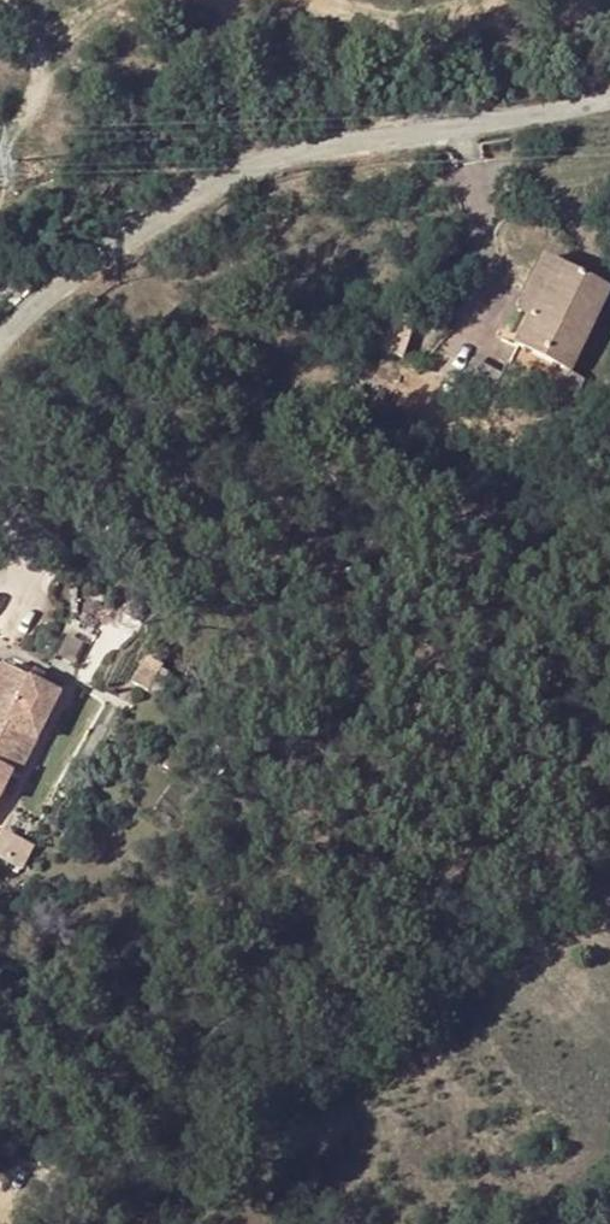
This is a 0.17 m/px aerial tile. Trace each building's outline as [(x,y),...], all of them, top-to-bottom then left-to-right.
[(530,320),(536,323),(563,267),(548,260),(520,315),(530,320)] [(573,373),(573,370),(609,298),(609,289),(563,267),(536,323),(530,320),(516,348),(573,373)] [(406,314),(390,361),(409,366),(426,321),(406,314)] [(512,373),(481,359),(465,392),(496,406),(512,373)] [(596,381),(573,370),(573,373),(562,394),(584,405),(596,381)] [(154,656),(139,683),(157,692),(172,666),(154,656)] [(60,697),(4,669),(0,678),(0,747),(27,761),(60,697)] [(10,775),(19,779),(27,761),(0,747),(0,796),(10,775)] [(29,844),(0,833),(0,860),(20,868),(29,844)]
